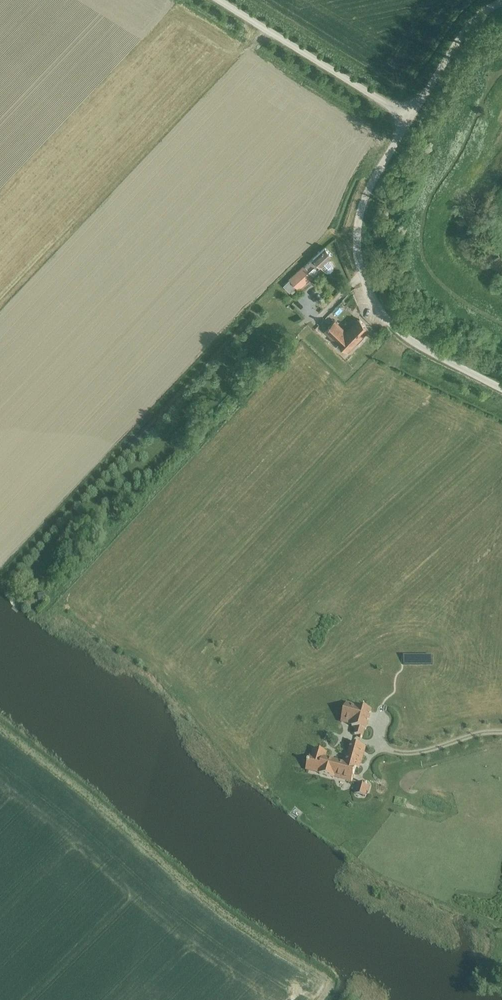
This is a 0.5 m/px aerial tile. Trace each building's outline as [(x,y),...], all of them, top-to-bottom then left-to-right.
[(328,259),(333,255),(326,248),(284,286),(290,293),(297,287),(312,273),(311,271),(316,267),(318,269),(321,266),(324,270),(327,272),(330,272),(333,269),(333,266),(333,264),(328,259)] [(329,326),(326,329),(338,341),(337,341),(347,350),(368,328),(359,319),(346,333),(334,321),(330,324),(328,325),(329,326)] [(30,600),(37,598),(35,591),(28,594),(30,600)] [(43,593),(36,594),(38,603),(45,601),(43,593)] [(346,704),(341,722),(352,725),(352,727),(356,729),(354,735),(362,737),(364,731),(365,731),(371,711),(346,704)] [(309,755),(305,770),(319,774),(319,775),(333,779),(334,778),(351,782),(355,768),(358,769),(360,763),(361,763),(365,748),(351,744),(345,765),(325,760),(327,753),(314,749),(312,756),(309,755)] [(389,827),(383,822),(381,823),(377,829),(384,834),(389,827)]
